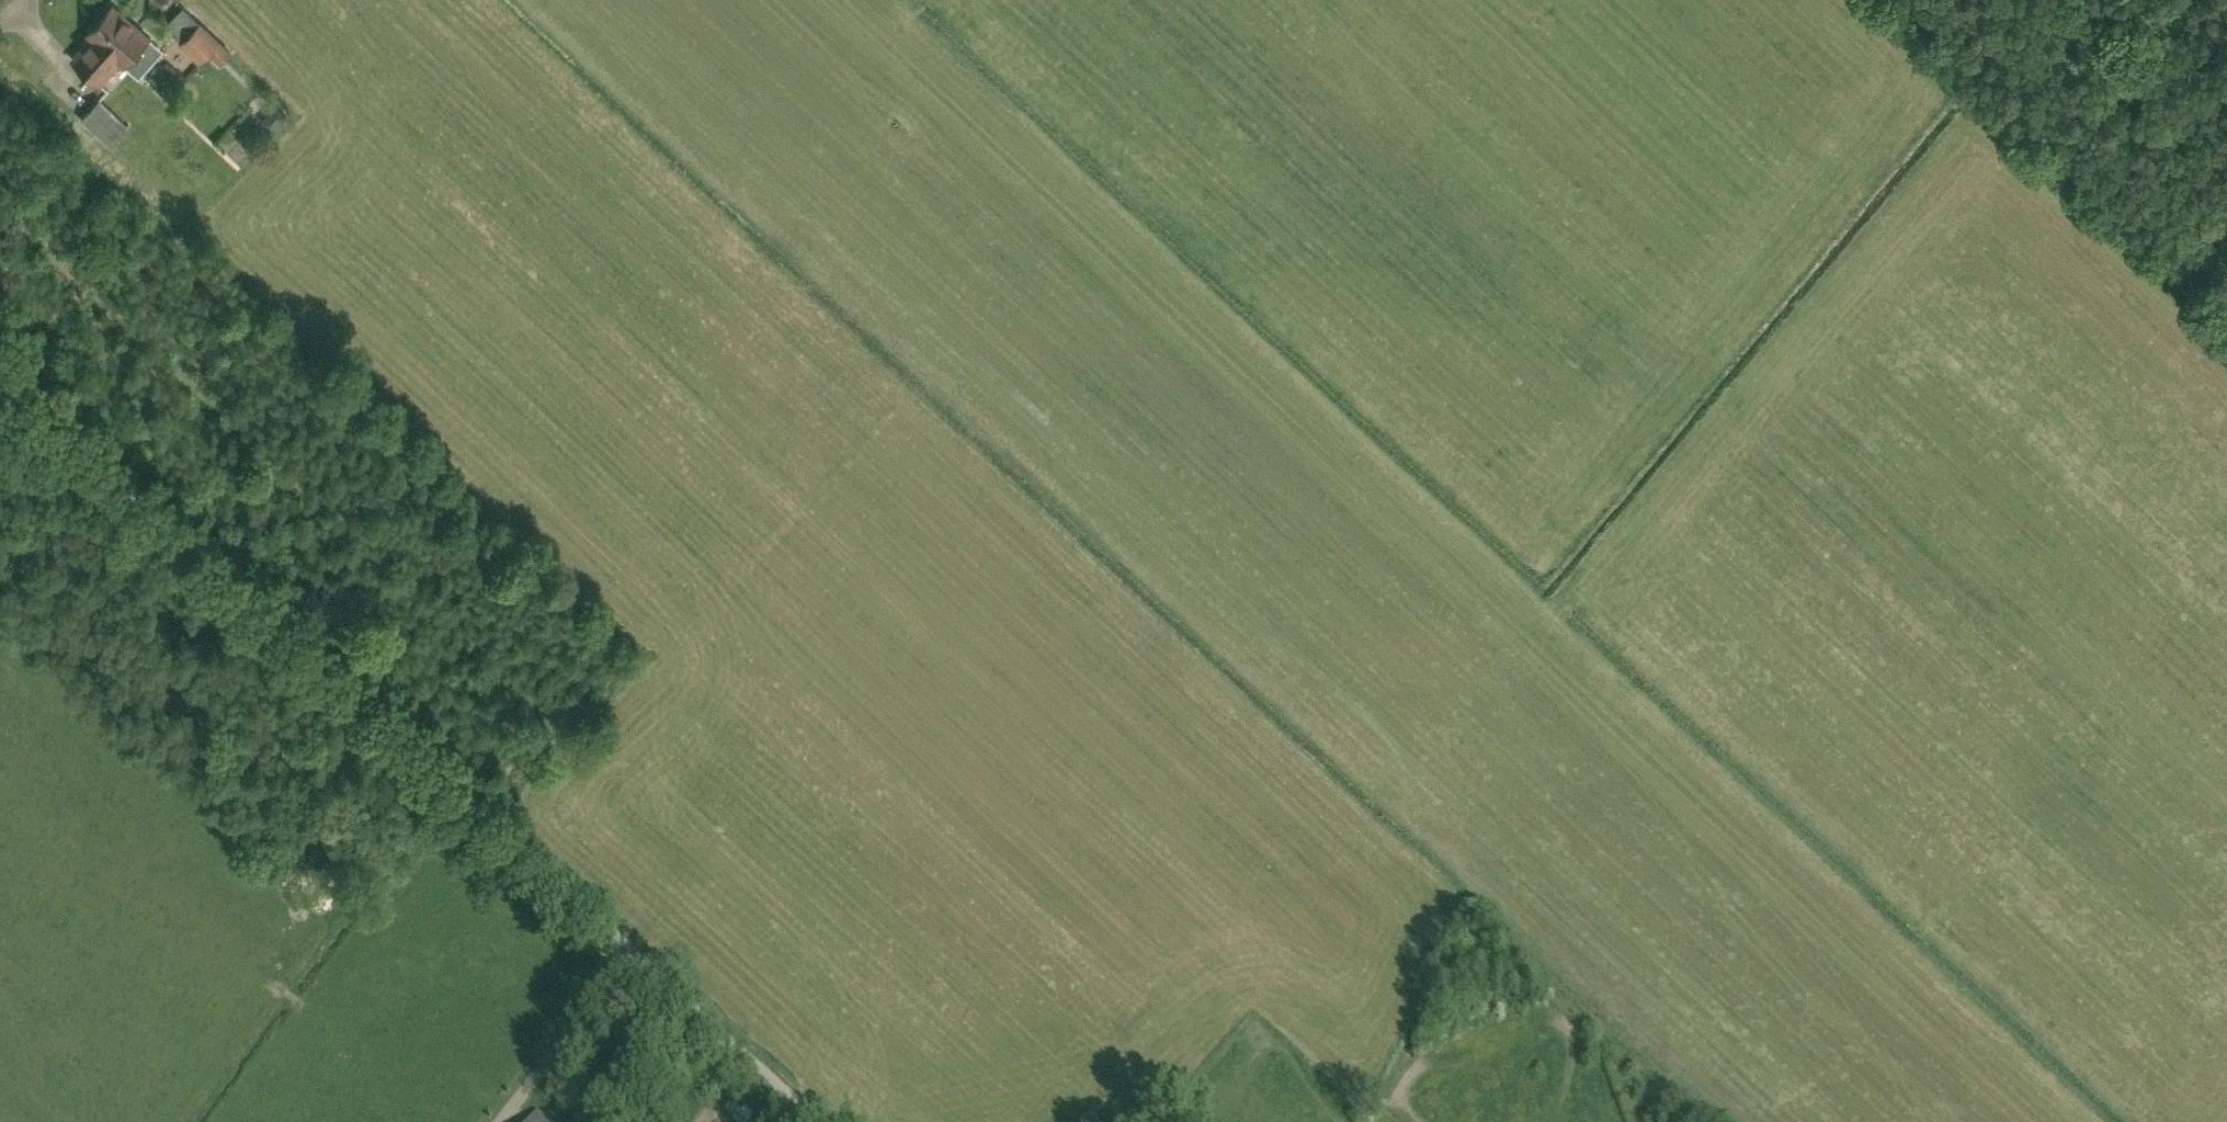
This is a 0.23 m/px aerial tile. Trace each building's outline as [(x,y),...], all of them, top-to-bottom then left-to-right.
[(146,38),(110,7),(87,34),(91,38),(72,61),(98,84),(118,61),(123,66),(146,38)] [(200,20),(187,34),(220,64),(232,51),(221,40),(200,20)] [(99,100),(80,119),(110,147),(128,128),(99,100)] [(269,112),(281,123),(287,117),(275,105),(269,112)]
